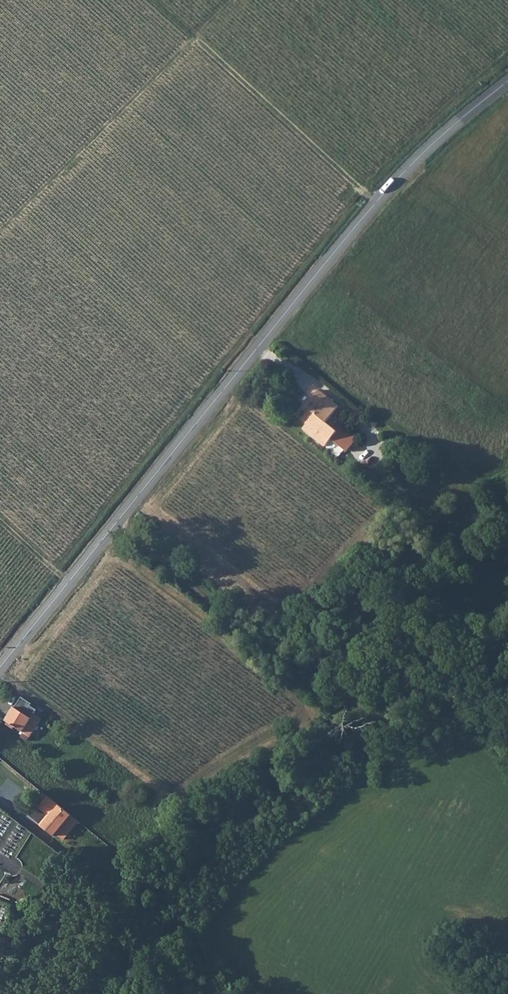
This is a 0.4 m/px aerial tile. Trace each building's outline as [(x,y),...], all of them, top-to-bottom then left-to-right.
[(305,406),(307,411),(300,420),(306,425),(302,430),(324,448),(330,442),(346,455),(357,440),(341,427),(337,432),(326,423),(339,407),(318,391),(305,406)] [(10,715),(26,727),(37,714),(20,702),(10,715)] [(40,711),(37,714),(44,719),(47,716),(40,711)] [(34,733),(44,719),(37,714),(26,727),(34,733)] [(46,816),(39,825),(54,836),(56,834),(64,840),(78,822),(46,795),(36,807),(46,816)]
